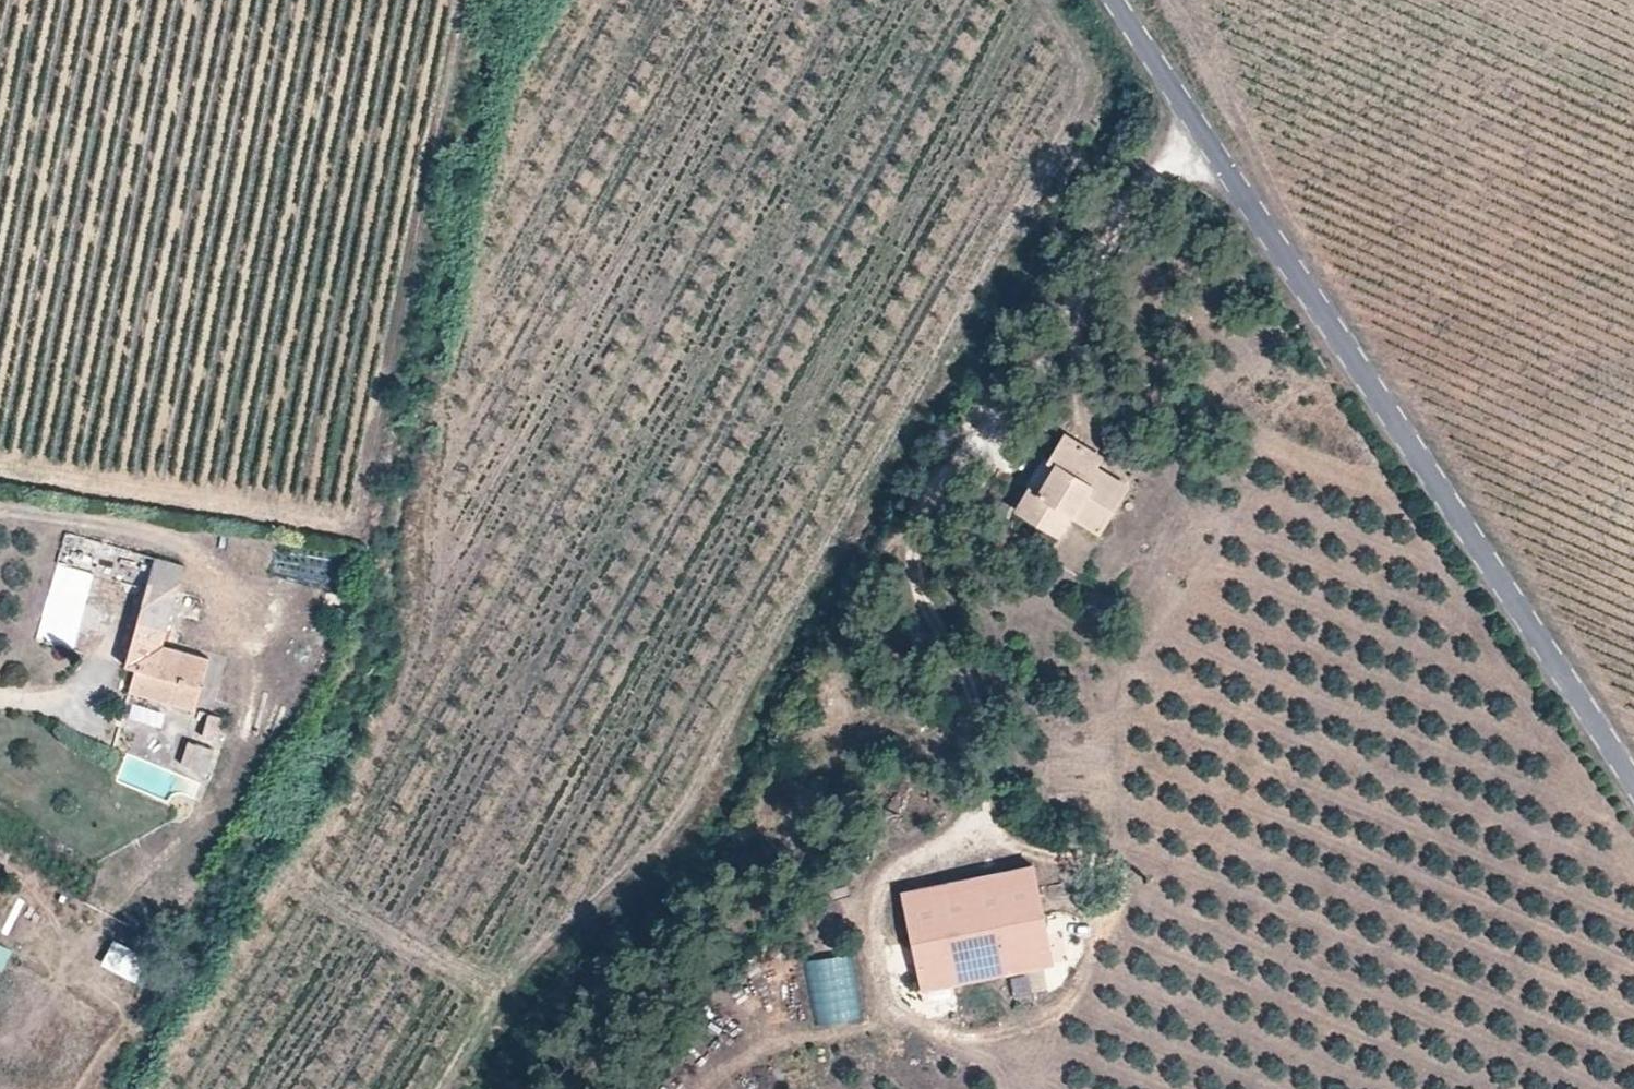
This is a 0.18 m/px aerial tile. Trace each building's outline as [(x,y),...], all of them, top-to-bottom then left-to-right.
[(1048,457),(1054,461),(1038,490),(1030,487),(1017,510),(1041,526),(1054,502),(1068,510),(1098,529),(1124,480),(1093,460),(1084,445),(1063,431),(1048,457)] [(1084,445),(1093,460),(1096,452),(1084,445)] [(1030,487),(1038,490),(1054,461),(1048,457),(1042,454),(1025,483),(1030,487)] [(1068,510),(1054,502),(1041,526),(1053,533),(1068,510)] [(158,559),(141,621),(168,629),(185,567),(158,559)] [(196,707),(210,658),(163,645),(168,629),(141,621),(129,664),(140,667),(135,683),(134,689),(196,707)] [(223,721),(205,716),(199,734),(217,740),(223,721)] [(213,751),(197,746),(191,764),(207,770),(213,751)] [(1051,964),(1029,862),(901,890),(923,992),(1051,964)] [(3,937),(18,912),(4,903),(0,910),(0,935),(3,937)] [(109,936),(97,961),(141,982),(153,957),(109,936)] [(8,948),(0,944),(0,965),(8,948)] [(758,974),(764,1016),(839,1006),(833,964),(758,974)]
